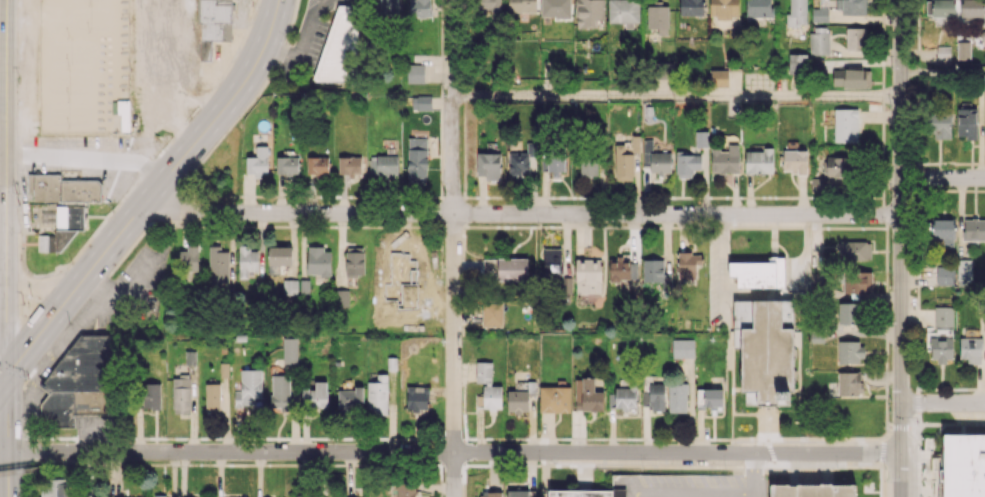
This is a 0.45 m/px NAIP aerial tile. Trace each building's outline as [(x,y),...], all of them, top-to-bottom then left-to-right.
[(198,60),(211,60),(211,41),(231,41),(231,0),(198,0),(198,60)] [(398,13),(397,0),(375,0),(376,14),(398,13)] [(409,18),(431,17),(430,0),(409,0),(409,18)] [(479,17),(499,17),(500,0),(479,0),(479,17)] [(508,12),(536,12),(536,0),(508,0),(508,12)] [(571,17),(571,0),(541,0),(541,17),(571,17)] [(577,28),(597,27),(596,19),(604,19),(604,0),(577,0),(577,28)] [(639,0),(609,0),(608,22),(625,23),(625,26),(638,26),(639,0)] [(703,15),(703,0),(680,0),(679,15),(703,15)] [(738,16),(738,0),(710,0),(710,15),(738,16)] [(772,0),(746,0),(746,18),(772,17),(772,0)] [(806,26),(806,0),(788,0),(788,25),(806,26)] [(842,10),(851,9),(851,15),(866,14),(865,0),(842,0),(842,10)] [(926,17),(955,16),(955,0),(926,0),(926,17)] [(961,17),(974,17),(975,22),(984,22),(984,0),(961,0),(961,17)] [(354,81),(355,78),(354,47),(357,36),(357,22),(359,17),(359,8),(352,9),(336,4),(313,82),(354,81)] [(668,5),(647,6),(647,29),(657,28),(657,34),(668,34),(668,5)] [(828,8),(812,7),(811,22),(828,22),(828,8)] [(810,55),(829,54),(828,27),(810,27),(810,55)] [(846,50),(866,50),(867,27),(846,27),(846,50)] [(957,41),(957,60),(970,60),(969,41),(957,41)] [(787,73),(807,74),(807,54),(787,54),(787,73)] [(424,64),(407,64),(407,82),(424,83),(424,64)] [(728,86),(728,69),(710,70),(711,86),(728,86)] [(833,88),(870,87),(870,69),(832,69),(833,88)] [(411,96),(412,111),(431,110),(431,95),(411,96)] [(857,108),(833,109),(834,142),(858,142),(857,108)] [(977,138),(976,108),(957,108),(957,138),(977,138)] [(933,138),(950,139),(950,112),(925,111),(925,133),(933,134),(933,138)] [(707,131),(695,131),(695,147),(707,147),(707,131)] [(633,152),(639,152),(639,135),(631,136),(631,143),(615,143),(615,181),(633,180),(633,152)] [(427,138),(408,137),(407,183),(426,183),(427,138)] [(670,152),(651,153),(651,139),(643,139),(643,155),(650,155),(650,173),(671,173),(670,152)] [(508,152),(508,176),(535,176),(535,142),(527,142),(526,152),(508,152)] [(710,172),(738,173),(739,144),(728,144),(728,149),(711,149),(710,172)] [(267,145),(255,146),(256,156),(245,157),(246,175),(268,174),(267,145)] [(807,150),(782,150),(783,173),(807,172),(807,150)] [(546,171),(564,171),(565,152),(547,151),(546,171)] [(773,151),(744,151),(744,173),(772,173),(773,151)] [(500,153),(477,152),(476,176),(486,176),(486,183),(499,183),(500,153)] [(700,173),(701,153),(676,153),(675,172),(700,173)] [(397,155),(370,156),(370,177),(397,177),(397,155)] [(298,157),(277,156),(276,174),(297,174),(298,157)] [(328,157),(307,156),(306,174),(327,175),(328,157)] [(338,173),(360,173),(361,157),(338,156),(338,173)] [(827,176),(851,176),(850,156),(826,157),(827,176)] [(596,176),(597,158),(580,157),(579,175),(596,176)] [(32,201),(100,202),(101,180),(60,179),(60,174),(28,174),(27,192),(33,192),(32,201)] [(811,189),(825,189),(825,178),(811,178),(811,189)] [(954,219),(932,219),(932,238),(942,238),(942,247),(954,247),(954,219)] [(984,230),(984,220),(974,219),(964,219),(963,240),(984,241),(984,230)] [(38,235),(37,251),(54,252),(54,236),(38,235)] [(870,259),(870,241),(840,241),(839,259),(870,259)] [(198,243),(187,244),(187,251),(179,251),(179,270),(198,270),(198,243)] [(209,283),(228,282),(228,251),(220,251),(220,245),(209,246),(209,283)] [(239,278),(248,278),(248,271),(258,271),(258,251),(250,251),(250,246),(239,245),(239,278)] [(397,274),(427,274),(426,245),(396,245),(397,274)] [(268,246),(268,268),(291,268),(291,246),(268,246)] [(346,275),(363,274),(363,247),(345,248),(346,275)] [(331,248),(307,248),(307,274),(314,274),(314,277),(330,277),(331,248)] [(544,272),(562,272),(561,248),(543,248),(544,272)] [(696,265),(702,264),(702,252),(677,253),(678,279),(697,279),(696,265)] [(609,281),(629,282),(630,255),(617,255),(617,260),(609,259),(609,281)] [(736,286),(784,287),(784,257),(768,257),(768,262),(728,261),(728,276),(737,277),(736,286)] [(527,281),(528,259),(483,258),(483,280),(527,281)] [(601,259),(575,260),(576,294),(602,293),(601,259)] [(642,282),(662,282),(662,289),(670,289),(671,276),(663,276),(663,260),(643,259),(642,282)] [(971,259),(957,260),(957,284),(971,283),(971,259)] [(953,285),(954,268),(936,268),(936,285),(953,285)] [(871,272),(842,272),(842,292),(872,291),(871,272)] [(571,294),(571,277),(562,277),(562,294),(571,294)] [(297,295),(297,280),(283,280),(283,295),(297,295)] [(793,301),(753,300),(753,329),(741,329),(741,393),(745,393),(745,405),(792,406),(793,301)] [(734,301),(733,330),(742,331),(742,328),(752,328),(752,301),(734,301)] [(502,326),(502,302),(482,303),(482,327),(502,326)] [(858,302),(837,302),(838,324),(859,323),(858,302)] [(952,326),(953,307),(934,306),(934,326),(952,326)] [(81,335),(40,387),(49,393),(41,403),(41,426),(71,426),(74,423),(74,414),(106,414),(106,400),(112,392),(112,335),(81,335)] [(952,337),(926,336),(926,348),(931,348),(931,361),(952,361),(952,337)] [(959,358),(967,358),(967,363),(981,363),(981,338),(960,337),(959,358)] [(283,363),(296,364),(297,338),(283,338),(283,363)] [(694,358),(694,339),(672,340),(672,358),(694,358)] [(838,364),(861,364),(862,341),(838,340),(838,364)] [(185,364),(194,365),(195,351),(185,351),(185,364)] [(475,383),(491,384),(491,362),(476,361),(475,383)] [(261,369),(241,370),(241,391),(234,391),(234,406),(254,406),(254,398),(262,398),(261,369)] [(837,394),(861,394),(861,372),(837,372),(837,394)] [(271,374),(271,406),(289,406),(290,375),(271,374)] [(367,382),(367,414),(387,414),(387,374),(377,374),(377,382),(367,382)] [(173,413),(190,413),(189,378),(172,378),(173,413)] [(603,411),(603,391),(594,391),(594,378),(575,378),(575,410),(603,411)] [(327,381),(315,381),(315,389),(301,389),(301,406),(326,406),(327,381)] [(160,383),(142,383),(142,408),(160,408),(160,383)] [(205,412),(220,411),(219,383),(204,384),(205,412)] [(527,383),(520,383),(520,390),(507,390),(508,414),(527,413),(527,383)] [(665,411),(664,384),(649,384),(650,412),(665,411)] [(687,412),(687,384),(668,384),(668,412),(687,412)] [(501,385),(483,386),(483,408),(501,408),(501,385)] [(338,389),(338,411),(362,412),(363,387),(354,386),(354,390),(338,389)] [(429,387),(407,386),(406,412),(428,412),(429,387)] [(539,412),(570,413),(571,387),(540,386),(539,412)] [(614,408),(626,408),(626,413),(636,413),(636,387),(615,387),(614,408)] [(721,389),(697,389),(696,408),(721,408),(721,389)] [(944,443),(942,444),(940,461),(939,496),(984,496),(984,435),(944,435),(944,443)] [(626,496),(685,496),(685,475),(612,474),(612,488),(626,488),(626,496)] [(43,496),(69,496),(68,478),(42,479),(43,496)] [(396,496),(415,496),(415,483),(396,483),(396,496)] [(770,496),(855,496),(855,483),(770,483),(770,496)]
